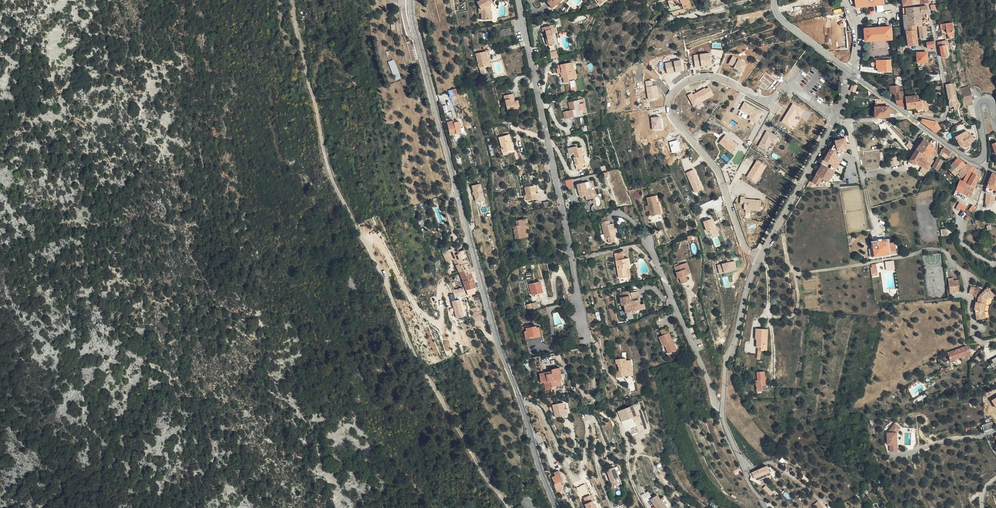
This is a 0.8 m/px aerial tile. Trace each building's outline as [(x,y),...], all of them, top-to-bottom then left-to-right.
[(476,4),(479,9),(479,13),(480,19),(487,19),(487,12),(485,12),(484,5),(488,3),(491,1),(490,0),(476,0),(475,1),(476,4)] [(558,0),(549,7),(551,9),(560,2),(559,1),(558,0)] [(669,7),(681,2),(683,9),(686,8),(692,6),(690,0),(667,0),(669,7)] [(903,8),(903,14),(906,14),(906,16),(906,20),(921,21),(929,20),(926,6),(915,7),(903,8)] [(906,16),(903,16),(903,26),(905,26),(915,25),(915,27),(918,26),(921,26),(921,21),(906,20),(906,16)] [(954,31),(952,22),(942,24),(939,25),(941,33),(947,32),(954,31)] [(553,25),(541,28),(542,31),(544,31),(545,36),(544,36),(546,45),(557,42),(553,25)] [(925,26),(921,26),(918,26),(919,38),(925,38),(927,37),(925,26)] [(891,39),(891,27),(864,28),(865,41),(870,41),(871,41),(891,39)] [(916,29),(906,30),(908,46),(917,44),(917,39),(916,29)] [(947,56),(949,56),(948,52),(947,42),(946,40),(937,42),(938,47),(939,47),(945,45),(946,50),(947,56)] [(935,49),(934,41),(925,43),(926,48),(931,47),(931,49),(935,49)] [(480,67),(484,66),(490,65),(489,57),(488,57),(486,52),(476,54),(479,67),(480,67)] [(711,53),(693,54),(694,67),(711,66),(711,53)] [(728,66),(743,73),(748,63),(732,56),(728,66)] [(395,59),(389,61),(394,80),(400,78),(395,59)] [(890,59),(881,60),(882,71),(890,70),(890,59)] [(682,72),(681,60),(665,62),(666,73),(682,72)] [(882,71),(881,60),(870,61),(870,68),(876,67),(876,66),(878,66),(878,71),(882,71)] [(567,63),(560,64),(562,73),(563,77),(564,83),(569,82),(569,80),(575,79),(573,71),(575,70),(573,62),(572,62),(567,63)] [(657,85),(652,85),(652,80),(645,81),(647,99),(658,98),(657,85)] [(956,91),(955,83),(946,85),(947,93),(956,91)] [(687,96),(693,106),(714,96),(709,85),(687,96)] [(969,87),(956,90),(958,98),(962,97),(963,102),(964,102),(965,105),(972,104),(971,100),(972,100),(969,87)] [(957,98),(956,91),(947,93),(949,100),(950,107),(956,106),(956,104),(960,104),(960,103),(959,101),(958,100),(957,98)] [(513,93),(504,95),(507,112),(512,111),(512,109),(520,107),(518,100),(515,101),(513,93)] [(921,99),(919,99),(918,95),(906,97),(906,100),(907,109),(915,108),(916,115),(922,115),(921,101),(921,99)] [(580,115),(579,110),(578,102),(577,99),(567,101),(569,110),(562,112),(563,119),(580,115)] [(744,102),(739,111),(749,115),(748,119),(757,124),(763,111),(744,102)] [(793,129),(805,111),(792,103),(781,122),(793,129)] [(873,107),(873,117),(882,117),(881,107),(878,107),(878,105),(875,105),(875,107),(873,107)] [(729,113),(723,110),(720,115),(726,119),(729,113)] [(661,117),(651,117),(651,129),(661,129),(661,117)] [(453,120),(451,120),(448,121),(451,133),(461,131),(460,126),(462,126),(461,120),(456,121),(453,121),(453,120)] [(925,125),(931,129),(936,122),(929,120),(925,125)] [(931,129),(936,133),(941,128),(937,122),(936,122),(931,129)] [(769,152),(778,137),(766,131),(758,146),(769,152)] [(969,135),(966,131),(954,138),(956,142),(956,143),(956,145),(958,146),(959,145),(961,147),(965,145),(968,143),(973,141),(974,138),(972,134),(969,134),(969,135)] [(731,153),(738,144),(723,133),(716,141),(731,153)] [(502,152),(507,151),(512,149),(510,140),(511,140),(509,134),(499,137),(502,148),(501,148),(502,152)] [(921,142),(920,144),(925,148),(929,143),(924,139),(925,138),(921,134),(919,137),(923,140),(921,142)] [(835,139),(811,179),(815,181),(824,181),(826,178),(828,179),(834,169),(832,168),(834,165),(836,166),(842,157),(841,157),(843,154),(842,153),(844,151),(846,148),(847,147),(847,144),(850,143),(848,136),(845,137),(835,139)] [(671,153),(680,151),(678,140),(669,142),(671,153)] [(929,143),(925,148),(930,152),(933,155),(935,152),(931,150),(934,147),(929,143)] [(920,144),(916,148),(922,152),(928,156),(930,152),(925,148),(920,144)] [(572,156),(573,164),(580,162),(583,162),(580,146),(575,146),(575,145),(571,146),(573,156),(572,156)] [(906,162),(923,174),(929,163),(919,156),(922,152),(916,148),(910,158),(909,159),(908,158),(907,159),(908,160),(906,162)] [(919,156),(929,163),(932,159),(931,158),(928,156),(922,152),(919,156)] [(889,158),(891,167),(899,165),(897,156),(889,158)] [(936,157),(931,167),(936,170),(942,160),(936,157)] [(954,160),(962,167),(964,164),(957,158),(954,160)] [(756,160),(746,177),(756,183),(766,166),(756,160)] [(946,168),(954,175),(962,167),(954,160),(952,163),(946,168)] [(954,175),(959,179),(966,173),(972,166),(966,162),(964,164),(962,167),(954,175)] [(972,166),(966,173),(967,174),(966,174),(962,180),(963,181),(967,182),(974,186),(978,177),(972,173),(975,168),(972,166)] [(693,169),(685,173),(694,193),(702,189),(693,169)] [(989,178),(986,185),(995,189),(995,181),(989,178)] [(566,188),(574,187),(573,179),(565,180),(566,188)] [(590,182),(577,185),(580,198),(592,195),(590,182)] [(963,190),(962,192),(970,196),(973,188),(974,187),(974,186),(967,182),(963,190)] [(482,184),(472,185),(475,202),(484,201),(482,184)] [(534,185),(525,187),(528,201),(537,199),(536,193),(534,185)] [(970,196),(978,200),(981,192),(973,188),(970,196)] [(986,191),(985,201),(991,202),(995,194),(986,191)] [(651,217),(662,214),(659,203),(657,203),(656,196),(647,198),(651,217)] [(976,205),(978,200),(970,196),(967,201),(976,205)] [(760,211),(761,200),(740,198),(739,204),(744,204),(744,210),(760,211)] [(955,208),(964,212),(967,206),(959,202),(955,208)] [(526,230),(523,218),(514,220),(515,225),(511,226),(514,239),(525,237),(524,231),(526,230)] [(608,239),(609,243),(615,242),(614,237),(615,237),(614,230),(615,230),(614,223),(610,224),(609,221),(602,222),(605,239),(608,239)] [(713,221),(704,223),(707,233),(716,231),(713,221)] [(875,257),(878,256),(878,255),(896,252),(894,241),(887,242),(887,240),(872,242),(875,257)] [(454,256),(456,263),(463,260),(464,260),(464,258),(467,256),(464,247),(458,250),(459,252),(455,253),(452,246),(443,250),(447,259),(454,256)] [(628,258),(624,259),(615,260),(618,278),(624,276),(623,268),(626,268),(629,267),(630,267),(628,258)] [(463,260),(456,263),(462,275),(470,271),(466,261),(465,262),(464,262),(463,260)] [(686,268),(683,262),(679,264),(678,262),(674,263),(675,266),(673,266),(677,278),(678,277),(681,283),(687,281),(685,275),(687,273),(685,268),(686,268)] [(470,271),(462,275),(464,280),(472,277),(470,271)] [(472,292),(475,291),(474,290),(477,289),(472,277),(464,280),(467,288),(469,293),(472,292)] [(538,279),(527,282),(531,293),(541,290),(538,279)] [(974,282),(973,283),(974,290),(977,293),(976,298),(979,298),(979,293),(980,292),(982,286),(977,282),(974,282)] [(985,282),(983,285),(989,290),(990,291),(992,289),(985,282)] [(983,285),(982,286),(980,292),(979,293),(979,298),(976,298),(975,305),(976,306),(977,315),(983,314),(982,307),(983,299),(985,299),(986,294),(989,290),(983,285)] [(464,289),(463,286),(461,287),(461,290),(458,291),(457,288),(453,290),(455,296),(465,293),(464,289)] [(636,291),(629,293),(629,295),(618,297),(620,305),(622,305),(623,313),(643,309),(642,304),(638,305),(637,298),(638,298),(636,291)] [(536,334),(535,326),(534,324),(529,325),(529,324),(520,325),(521,330),(522,330),(524,338),(528,337),(528,335),(536,334)] [(537,326),(535,326),(536,334),(528,335),(528,337),(539,335),(537,326)] [(665,346),(668,354),(677,350),(673,342),(671,343),(667,334),(669,333),(667,328),(660,331),(662,336),(658,338),(662,347),(665,346)] [(765,350),(767,329),(755,329),(755,336),(757,336),(757,340),(756,340),(755,348),(759,348),(759,350),(765,350)] [(969,355),(966,346),(959,348),(947,353),(950,361),(961,358),(961,360),(966,358),(965,356),(969,355)] [(628,364),(632,364),(631,359),(626,359),(626,357),(615,358),(615,363),(618,363),(619,370),(615,370),(615,377),(621,376),(621,372),(629,372),(629,368),(628,368),(628,364)] [(632,375),(632,364),(628,364),(628,368),(629,368),(629,372),(621,372),(621,376),(632,375)] [(551,372),(547,373),(538,375),(540,383),(544,383),(546,391),(562,388),(560,379),(558,379),(558,374),(560,373),(559,367),(551,369),(551,370),(551,372)] [(755,373),(755,374),(756,382),(754,382),(755,392),(760,391),(762,372),(755,373)] [(618,410),(622,421),(637,415),(633,404),(618,410)] [(567,417),(565,411),(563,405),(552,408),(556,420),(562,418),(567,417)] [(900,431),(895,426),(889,433),(889,445),(891,444),(891,452),(898,452),(899,445),(898,445),(898,433),(900,431)] [(768,471),(765,465),(755,470),(747,473),(749,477),(752,476),(753,479),(768,471)] [(551,477),(553,482),(554,485),(553,485),(555,492),(560,490),(559,485),(562,484),(561,480),(562,480),(558,470),(554,472),(555,475),(551,477)] [(614,483),(615,487),(620,486),(617,473),(615,474),(614,470),(606,472),(609,484),(614,483)] [(641,495),(644,499),(651,495),(649,491),(641,495)] [(660,498),(657,493),(650,498),(652,501),(656,507),(665,507),(666,507),(660,498)] [(585,504),(591,501),(589,495),(583,498),(585,504)] [(663,496),(660,498),(666,507),(669,506),(663,496)]
